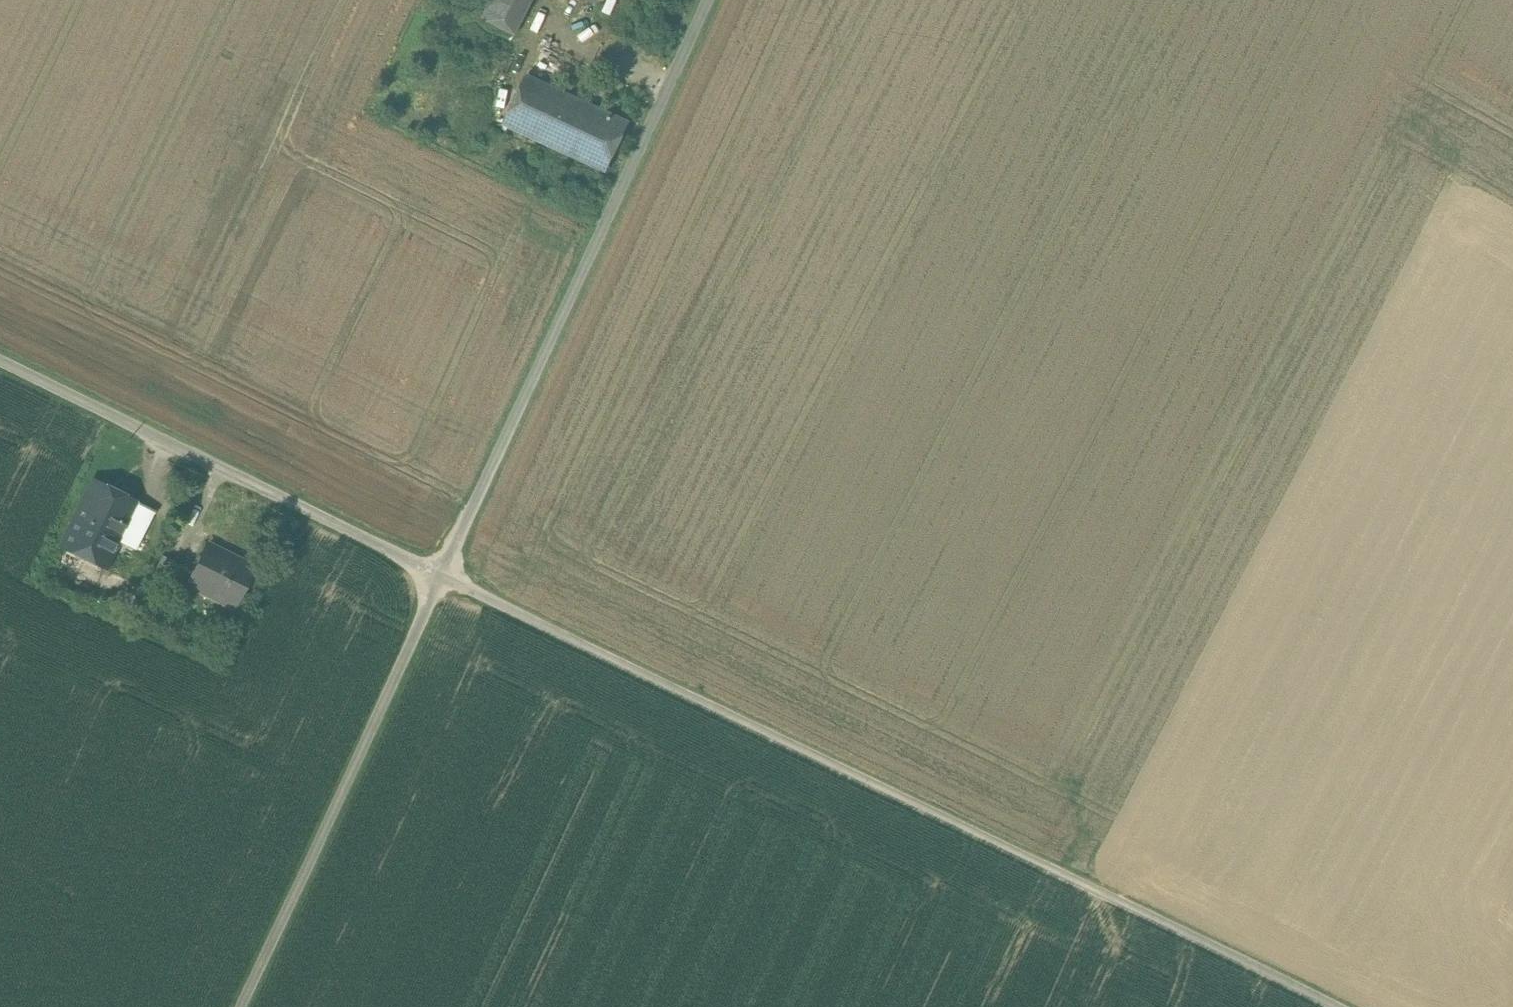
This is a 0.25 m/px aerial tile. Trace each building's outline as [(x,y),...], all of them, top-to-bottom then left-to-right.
[(524,16),(492,0),(484,16),(517,31),(524,16)] [(492,0),(524,16),(532,0),(492,0)] [(585,95),(526,70),(505,121),(564,146),(585,95)] [(585,95),(564,146),(609,165),(630,114),(585,95)] [(138,503),(94,481),(61,547),(65,549),(104,569),(114,550),(138,503)] [(138,503),(114,550),(130,558),(135,549),(141,552),(146,543),(139,540),(153,512),(155,513),(156,512),(138,503)] [(254,567),(208,544),(187,586),(233,608),(254,567)] [(104,569),(65,549),(49,580),(89,601),(104,569)]
